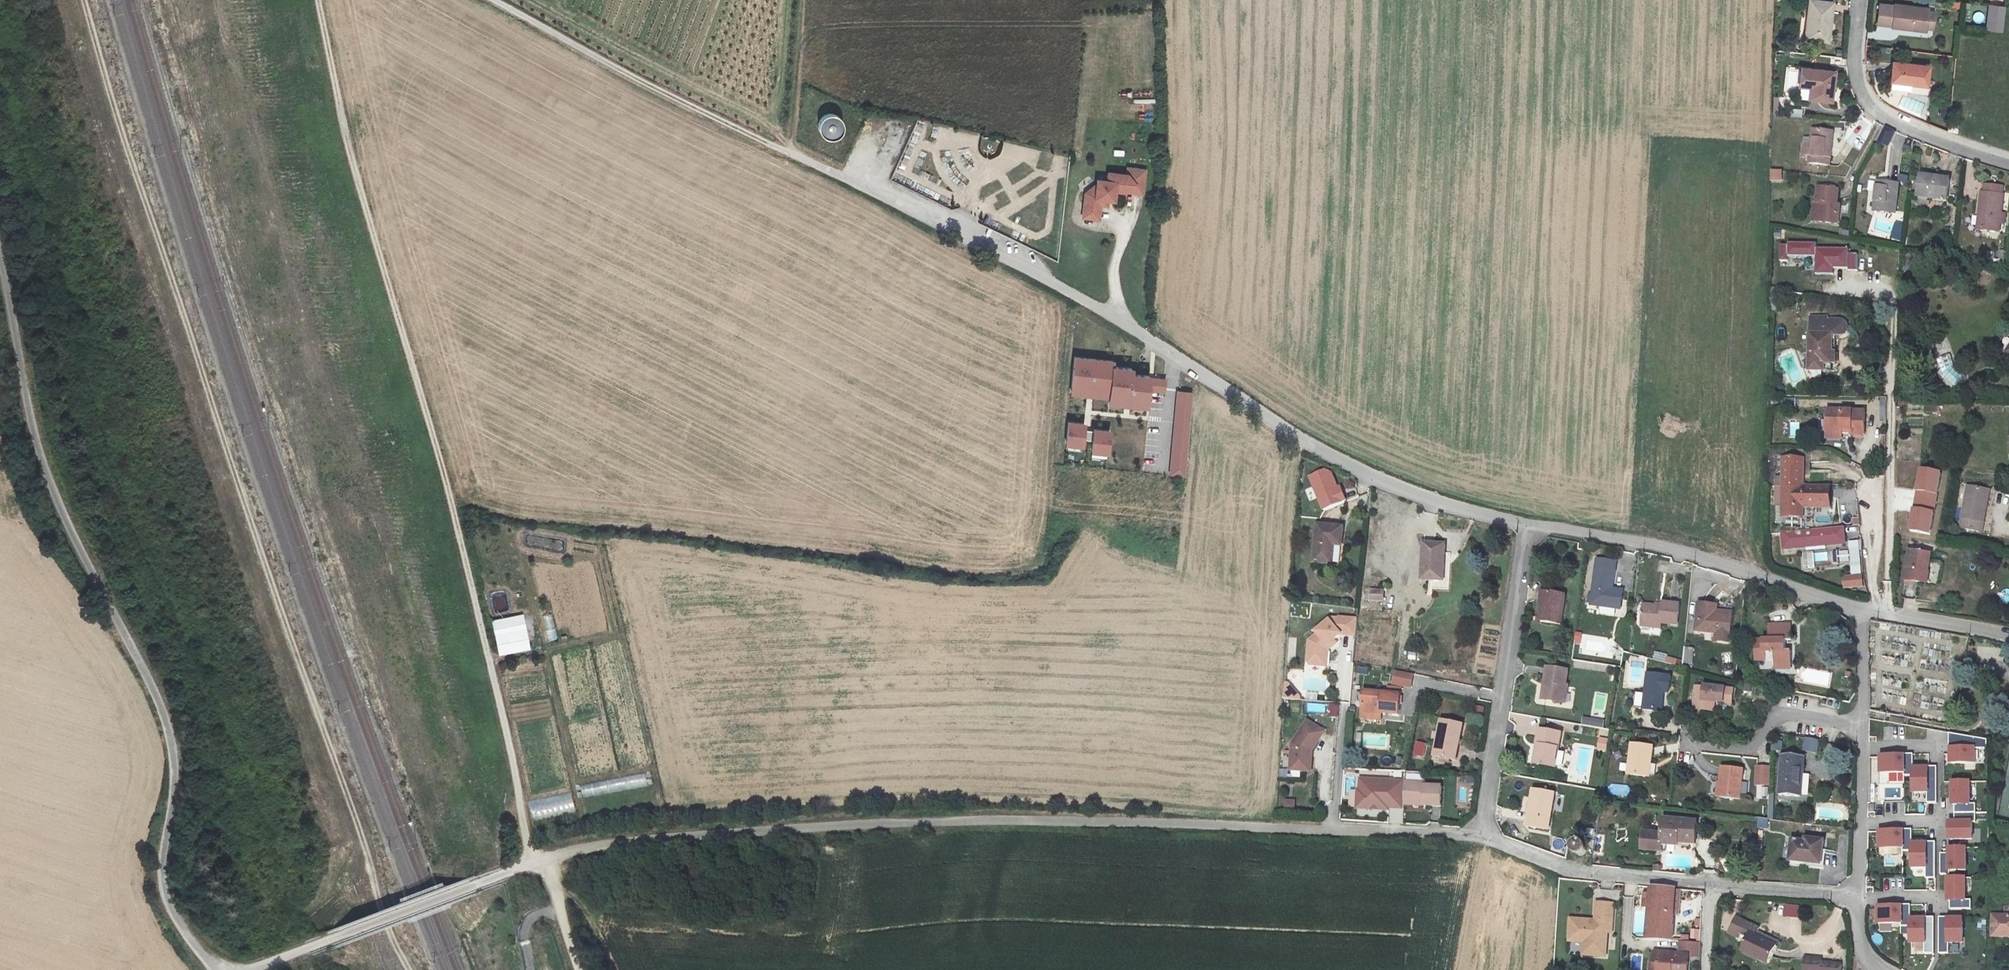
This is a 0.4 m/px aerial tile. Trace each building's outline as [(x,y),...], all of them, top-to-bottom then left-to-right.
[(1811,0),(1809,29),(1816,30),(1815,40),(1829,42),(1833,3),(1811,0)] [(1896,2),(1894,23),(1928,27),(1930,6),(1896,2)] [(1989,7),(1986,31),(2002,33),(2005,9),(1989,7)] [(1893,66),(1891,84),(1925,89),(1926,71),(1893,66)] [(1811,67),(1806,96),(1827,99),(1832,71),(1811,67)] [(819,125),(831,141),(844,132),(832,115),(819,125)] [(1949,122),(1947,131),(1956,133),(1958,124),(1949,122)] [(1813,131),(1811,162),(1829,164),(1833,133),(1813,131)] [(1884,136),(1893,141),(1895,136),(1886,132),(1884,136)] [(1884,136),(1878,145),(1888,150),(1893,141),(1884,136)] [(1140,194),(1143,170),(1126,168),(1125,174),(1106,172),(1105,180),(1100,180),(1099,184),(1084,195),(1088,200),(1087,208),(1101,210),(1102,205),(1109,206),(1110,195),(1112,194),(1113,190),(1140,194)] [(1783,182),(1784,171),(1773,170),(1773,182),(1783,182)] [(1925,180),(1922,198),(1949,202),(1951,182),(1925,180)] [(1881,185),(1878,211),(1898,213),(1901,187),(1881,185)] [(1984,198),(1981,231),(2002,232),(2005,198),(2002,199),(2004,189),(1987,186),(1986,197),(1984,198)] [(1841,191),(1822,188),(1820,201),(1824,202),(1821,221),(1841,224),(1844,205),(1840,204),(1841,191)] [(1101,218),(1101,210),(1087,208),(1086,216),(1101,218)] [(1905,226),(1897,224),(1893,240),(1904,243),(1905,226)] [(1794,242),(1786,242),(1786,258),(1794,258),(1794,253),(1822,253),(1822,270),(1840,270),(1840,264),(1855,264),(1855,266),(1864,266),(1863,249),(1855,249),(1855,244),(1822,244),(1822,239),(1794,239),(1794,242)] [(1933,267),(1921,264),(1919,280),(1930,282),(1933,267)] [(1811,317),(1809,368),(1828,370),(1829,362),(1832,362),(1833,334),(1837,326),(1837,319),(1811,317)] [(1932,364),(1952,387),(1966,376),(1946,353),(1932,364)] [(1109,362),(1071,360),(1069,390),(1084,391),(1083,397),(1092,397),(1092,392),(1107,393),(1107,398),(1121,399),(1121,405),(1130,405),(1130,400),(1145,401),(1145,389),(1146,378),(1146,376),(1128,375),(1128,369),(1109,368),(1109,362)] [(1162,379),(1150,378),(1149,389),(1161,390),(1162,379)] [(1190,391),(1175,390),(1170,473),(1184,474),(1190,391)] [(1784,398),(1784,408),(1796,407),(1796,398),(1784,398)] [(1826,410),(1827,432),(1864,434),(1864,411),(1826,410)] [(1083,426),(1067,425),(1066,447),(1081,448),(1082,440),(1082,430),(1083,426)] [(1092,431),(1082,430),(1082,440),(1092,441),(1092,431)] [(1108,430),(1092,430),(1092,431),(1092,441),(1091,451),(1106,452),(1108,430)] [(1785,457),(1785,514),(1804,515),(1803,504),(1830,505),(1831,485),(1804,483),(1805,458),(1785,457)] [(1915,507),(1936,510),(1942,473),(1921,470),(1915,507)] [(1324,472),(1310,478),(1323,510),(1347,500),(1342,486),(1340,487),(1334,473),(1324,472)] [(1984,505),(1987,490),(1969,487),(1961,528),(1982,532),(1987,506),(1984,505)] [(1931,536),(1936,510),(1915,507),(1911,533),(1931,536)] [(1318,521),(1313,560),(1330,562),(1333,543),(1340,544),(1343,525),(1318,521)] [(1845,527),(1833,528),(1835,543),(1846,542),(1845,527)] [(1833,528),(1783,532),(1784,547),(1835,543),(1833,528)] [(1423,542),(1422,580),(1443,581),(1445,544),(1423,542)] [(1848,542),(1849,551),(1855,550),(1856,566),(1859,565),(1857,542),(1848,542)] [(1855,550),(1849,551),(1851,578),(1849,578),(1849,589),(1861,588),(1859,565),(1856,566),(1855,550)] [(1934,552),(1912,550),(1908,579),(1925,581),(1926,574),(1932,575),(1934,552)] [(1594,557),(1589,604),(1618,608),(1621,590),(1608,589),(1611,559),(1594,557)] [(1362,589),(1362,601),(1386,601),(1386,589),(1362,589)] [(1535,592),(1531,622),(1550,625),(1555,595),(1535,592)] [(1698,601),(1696,627),(1729,630),(1731,603),(1698,601)] [(1642,605),(1641,628),(1658,629),(1659,622),(1674,622),(1675,603),(1659,602),(1659,606),(1642,605)] [(493,620),(500,655),(532,649),(525,613),(493,620)] [(547,640),(556,639),(553,614),(544,616),(547,640)] [(1355,639),(1357,620),(1334,618),(1318,631),(1319,635),(1307,643),(1305,661),(1309,662),(1309,666),(1323,667),(1324,649),(1337,637),(1355,639)] [(1791,633),(1790,621),(1767,623),(1768,635),(1791,633)] [(1775,657),(1775,661),(1790,662),(1790,648),(1789,638),(1757,637),(1757,656),(1775,657)] [(1682,662),(1692,663),(1694,647),(1684,646),(1682,662)] [(1680,664),(1681,657),(1654,653),(1653,660),(1680,664)] [(1790,662),(1775,661),(1775,668),(1791,669),(1790,662)] [(1369,677),(1370,667),(1358,667),(1357,676),(1369,677)] [(1542,667),(1536,701),(1556,703),(1561,670),(1542,667)] [(1647,668),(1642,703),(1660,705),(1664,681),(1671,682),(1672,673),(1647,668)] [(1284,682),(1283,695),(1297,696),(1297,694),(1287,682),(1284,682)] [(1362,690),(1360,711),(1379,712),(1397,712),(1399,686),(1387,686),(1386,691),(1362,690)] [(1699,688),(1695,707),(1704,709),(1703,714),(1713,716),(1714,708),(1733,711),(1736,694),(1699,688)] [(1328,718),(1339,718),(1339,705),(1328,705),(1328,718)] [(1292,740),(1290,766),(1310,767),(1311,752),(1309,752),(1309,746),(1311,746),(1323,727),(1306,716),(1292,740)] [(1437,716),(1432,752),(1458,756),(1464,720),(1437,716)] [(1583,716),(1581,724),(1603,727),(1604,719),(1583,716)] [(1539,728),(1534,763),(1554,766),(1559,730),(1539,728)] [(1984,735),(1949,729),(1950,746),(1948,746),(1948,759),(1971,760),(1971,745),(1984,745),(1984,735)] [(1817,752),(1820,739),(1804,736),(1802,750),(1817,752)] [(1416,740),(1413,754),(1423,757),(1426,743),(1416,740)] [(1630,742),(1627,773),(1648,776),(1652,744),(1630,742)] [(1901,754),(1878,754),(1878,771),(1901,770),(1901,774),(1911,773),(1911,789),(1925,789),(1925,800),(1935,800),(1934,764),(1925,764),(1925,765),(1911,766),(1910,752),(1901,752),(1901,754)] [(1786,753),(1782,793),(1802,796),(1804,765),(1809,765),(1810,755),(1786,753)] [(1770,767),(1756,766),(1755,784),(1769,785),(1770,767)] [(1723,767),(1720,795),(1741,798),(1744,768),(1723,767)] [(1879,783),(1888,783),(1888,772),(1879,772),(1879,783)] [(1402,777),(1358,776),(1358,787),(1361,787),(1361,805),(1369,805),(1372,802),(1375,803),(1377,805),(1387,805),(1387,803),(1402,804),(1402,803),(1402,796),(1402,777)] [(1419,798),(1419,801),(1437,803),(1438,783),(1422,782),(1421,777),(1402,777),(1402,796),(1419,798)] [(1948,819),(1948,836),(1970,835),(1970,819),(1974,819),(1974,801),(1967,801),(1967,778),(1950,779),(1951,801),(1953,801),(1953,819),(1948,819)] [(1459,801),(1472,801),(1472,780),(1459,779),(1459,801)] [(1534,790),(1532,830),(1554,832),(1556,792),(1534,790)] [(531,802),(536,822),(578,811),(573,792),(531,802)] [(1285,801),(1285,813),(1296,813),(1297,801),(1285,801)] [(1391,824),(1403,823),(1403,809),(1390,809),(1391,824)] [(1757,817),(1757,828),(1767,828),(1768,818),(1757,817)] [(1694,821),(1660,820),(1659,838),(1658,843),(1693,845),(1694,821)] [(1902,830),(1878,830),(1878,847),(1902,846),(1902,849),(1911,849),(1912,865),(1925,865),(1926,876),(1935,876),(1934,839),(1925,840),(1925,842),(1911,842),(1910,828),(1901,828),(1902,830)] [(1792,858),(1822,861),(1824,836),(1806,834),(1805,840),(1794,839),(1792,858)] [(1658,843),(1659,838),(1639,837),(1638,856),(1658,858),(1658,843)] [(1574,847),(1574,851),(1575,854),(1578,857),(1582,857),(1585,856),(1588,853),(1588,849),(1587,846),(1584,843),(1580,843),(1576,844),(1574,847)] [(1940,872),(1949,871),(1949,867),(1965,867),(1964,845),(1948,845),(1948,850),(1940,851),(1940,872)] [(1965,875),(1948,875),(1948,898),(1950,898),(1951,906),(1971,906),(1971,897),(1965,897),(1965,875)] [(1674,933),(1677,882),(1652,880),(1649,921),(1649,932),(1674,933)] [(1573,914),(1571,938),(1596,940),(1595,955),(1618,956),(1619,927),(1614,927),(1616,901),(1598,900),(1597,916),(1573,914)] [(1902,905),(1878,905),(1879,922),(1902,921),(1902,924),(1911,924),(1912,940),(1926,940),(1926,951),(1935,951),(1935,914),(1925,915),(1925,916),(1911,917),(1911,903),(1901,903),(1902,905)] [(1800,906),(1785,905),(1784,917),(1799,918),(1800,906)] [(2006,905),(2007,913),(1992,913),(1992,935),(2008,934),(2008,905),(2006,905)] [(1949,914),(1940,915),(1941,951),(1950,951),(1950,940),(1964,939),(1963,915),(1949,916),(1949,914)] [(1744,944),(1769,956),(1777,940),(1757,930),(1761,923),(1747,916),(1741,928),(1749,932),(1744,944)] [(1880,944),(1882,935),(1875,933),(1873,943),(1880,944)] [(1701,935),(1679,934),(1679,944),(1700,945),(1701,935)] [(1690,946),(1654,944),(1653,954),(1661,954),(1660,968),(1689,969),(1690,946)] [(1824,959),(1824,968),(1827,968),(1837,969),(1843,969),(1844,958),(1825,956),(1824,959)] [(1824,959),(1809,957),(1808,968),(1820,969),(1827,969),(1827,968),(1824,968),(1824,959)]
